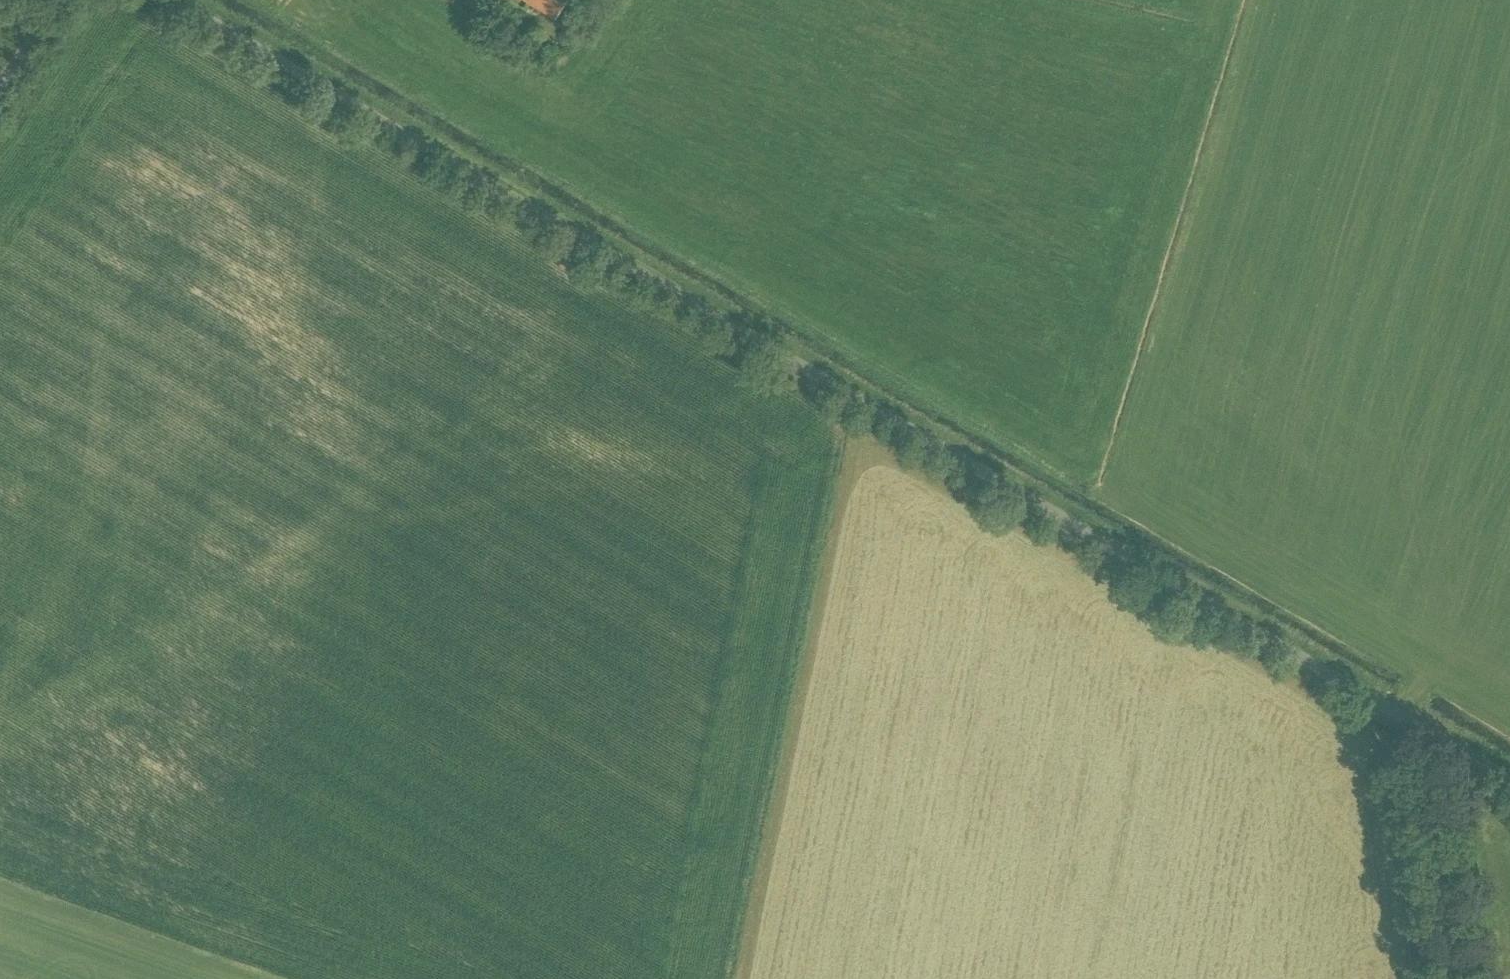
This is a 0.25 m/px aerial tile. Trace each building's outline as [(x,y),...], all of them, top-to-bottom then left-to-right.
[(556,18),(567,0),(527,0),(556,18)]
